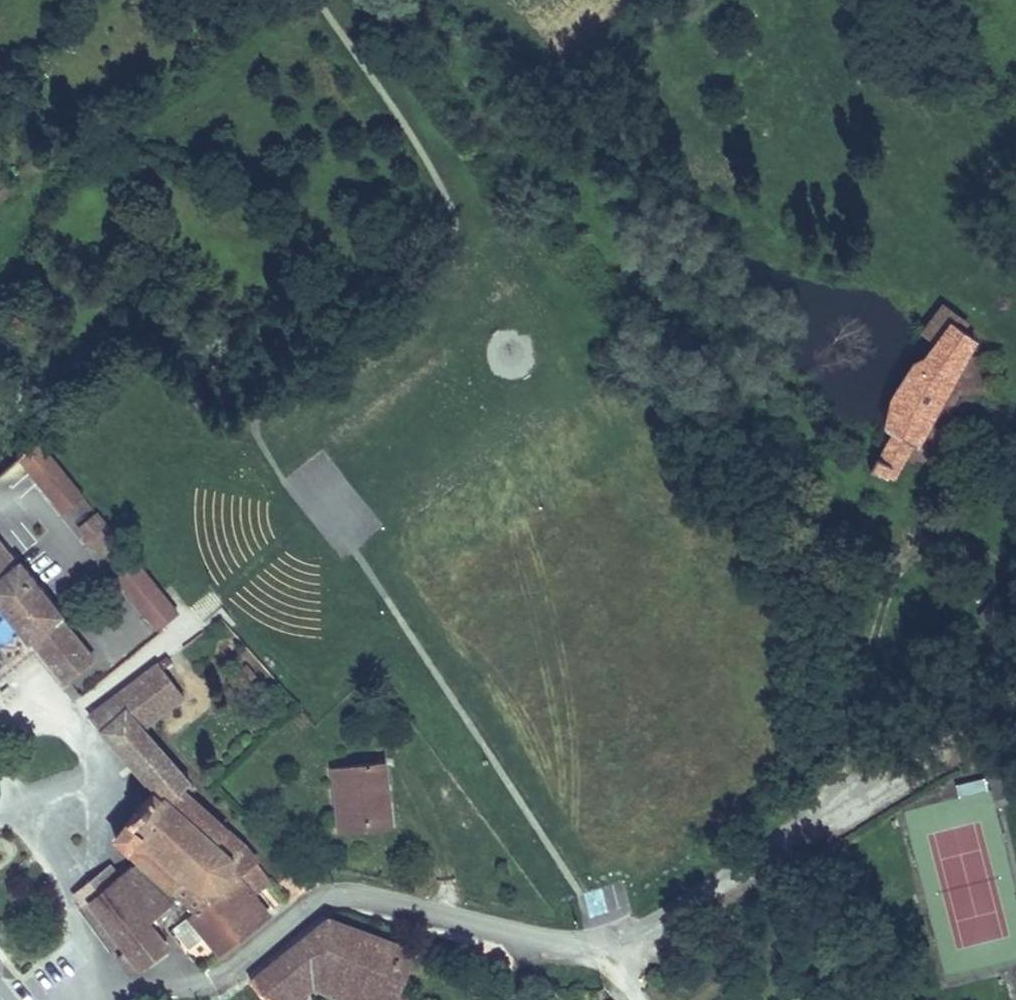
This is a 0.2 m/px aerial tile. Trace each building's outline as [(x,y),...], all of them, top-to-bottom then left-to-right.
[(0,246),(0,263),(14,249),(5,239),(0,246)] [(923,446),(979,339),(968,331),(970,323),(944,302),(921,331),(934,340),(922,356),(912,363),(895,389),(888,410),(885,429),(892,431),(871,470),(886,479),(891,473),(898,477),(916,445),(923,446)] [(26,469),(43,455),(33,442),(17,457),(26,469)] [(78,497),(43,455),(26,469),(61,511),(78,497)] [(1004,512),(1015,519),(1015,487),(1004,512)] [(116,544),(90,513),(73,527),(98,558),(116,544)] [(26,555),(20,561),(0,536),(0,604),(31,642),(35,639),(70,681),(98,657),(65,616),(70,611),(26,555)] [(163,602),(130,561),(112,575),(146,617),(163,602)] [(156,629),(173,615),(163,602),(146,617),(156,629)] [(18,634),(0,606),(0,645),(18,634)] [(136,607),(93,635),(109,661),(153,633),(136,607)] [(167,667),(179,657),(174,650),(161,660),(167,667)] [(149,726),(188,694),(167,667),(161,660),(122,692),(149,726)] [(194,780),(149,726),(122,692),(95,713),(159,787),(170,798),(187,786),(194,780)] [(398,825),(392,760),(331,764),(339,828),(398,825)] [(262,857),(229,823),(187,786),(170,798),(159,787),(122,833),(144,853),(137,862),(182,900),(185,898),(198,908),(217,893),(239,875),(262,857)] [(282,879),(262,857),(239,875),(260,901),(270,912),(277,906),(265,893),(282,879)] [(182,900),(137,862),(103,892),(96,897),(129,941),(136,950),(148,967),(150,968),(165,956),(165,953),(176,945),(168,933),(158,922),(182,900)] [(260,901),(239,875),(217,893),(238,917),(260,901)] [(103,892),(89,877),(80,885),(73,891),(79,897),(87,906),(96,897),(103,892)] [(238,917),(217,893),(198,908),(176,927),(194,947),(211,933),(224,949),(270,912),(260,901),(238,917)] [(129,941),(96,897),(87,906),(119,949),(129,941)] [(420,945),(327,909),(251,973),(278,999),(280,999),(301,973),(317,987),(345,999),(399,999),(403,990),(420,945)] [(148,967),(136,950),(129,955),(142,972),(148,967)] [(497,965),(472,952),(469,959),(494,972),(497,965)] [(251,973),(221,999),(278,999),(251,973)] [(310,994),(317,987),(301,973),(280,999),(315,999),(310,994)] [(996,987),(999,999),(1015,999),(1011,984),(996,987)] [(403,990),(399,999),(412,999),(403,990)]
